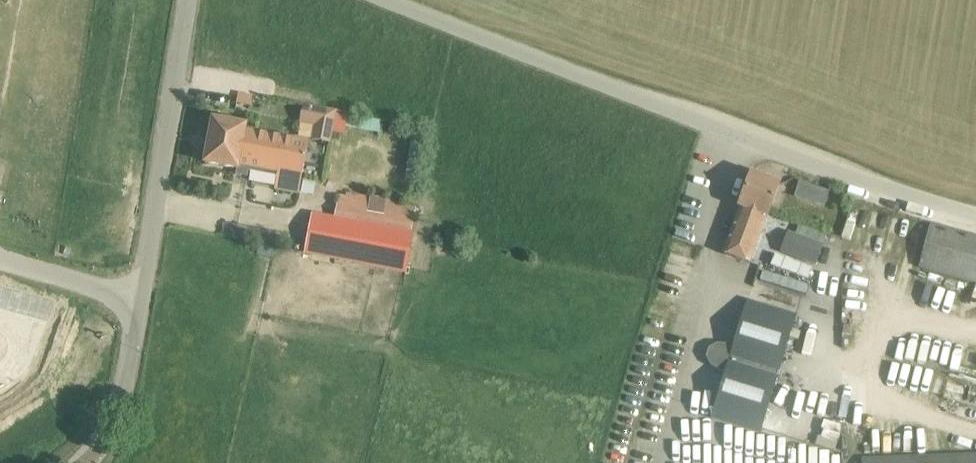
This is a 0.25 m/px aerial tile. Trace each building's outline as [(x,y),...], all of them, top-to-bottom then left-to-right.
[(304,107),(301,123),(314,126),(312,140),(330,143),(334,117),(336,111),(304,105),(304,107)] [(247,127),(214,121),(206,163),(237,169),(236,174),(248,177),(250,167),(277,172),(274,188),(296,192),(305,144),(246,133),(247,127)] [(750,262),(772,203),(779,184),(751,174),(722,251),(750,262)] [(799,182),(794,197),(804,200),(809,185),(799,182)] [(407,271),(414,233),(335,217),(328,258),(407,271)] [(931,223),(919,267),(975,283),(975,236),(931,223)] [(795,234),(787,255),(815,266),(823,244),(795,234)] [(763,270),(761,280),(803,292),(806,282),(763,270)] [(710,348),(707,358),(711,365),(719,370),(726,372),(712,418),(760,432),(796,316),(748,301),(734,346),(727,344),(718,344),(710,348)] [(861,458),(862,462),(975,462),(975,453),(861,458)]
